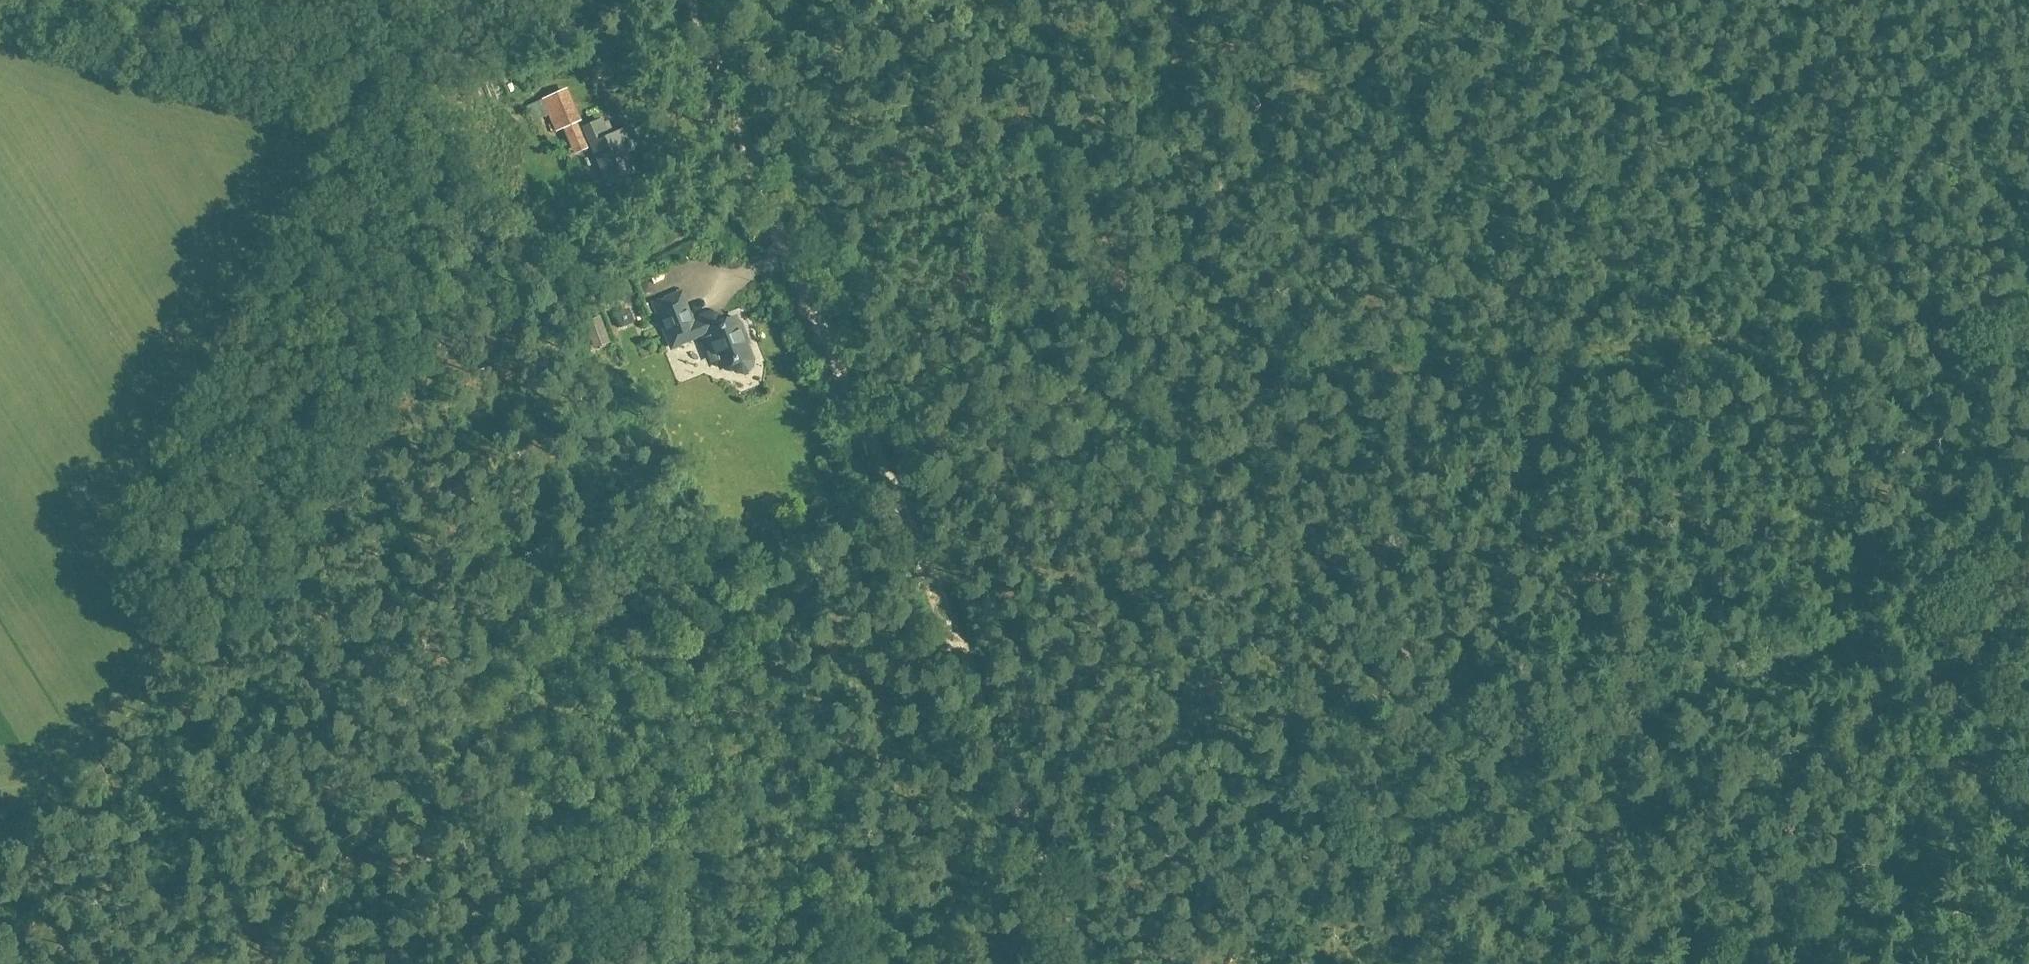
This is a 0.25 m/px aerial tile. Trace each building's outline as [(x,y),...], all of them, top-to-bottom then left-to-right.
[(557,131),(578,121),(571,108),(551,117),(557,131)] [(602,120),(585,128),(609,184),(622,178),(621,176),(633,171),(623,148),(631,144),(625,130),(609,137),(602,120)] [(574,152),(588,147),(583,135),(569,140),(574,152)] [(679,293),(655,303),(673,346),(696,336),(695,334),(707,329),(709,337),(706,344),(711,355),(718,358),(722,367),(732,363),(733,367),(737,370),(743,371),(748,369),(751,364),(752,359),(750,356),(751,356),(746,344),(749,342),(741,324),(738,325),(735,316),(726,319),(725,317),(721,315),(714,318),(712,314),(702,318),(703,321),(692,325),(679,293)]
